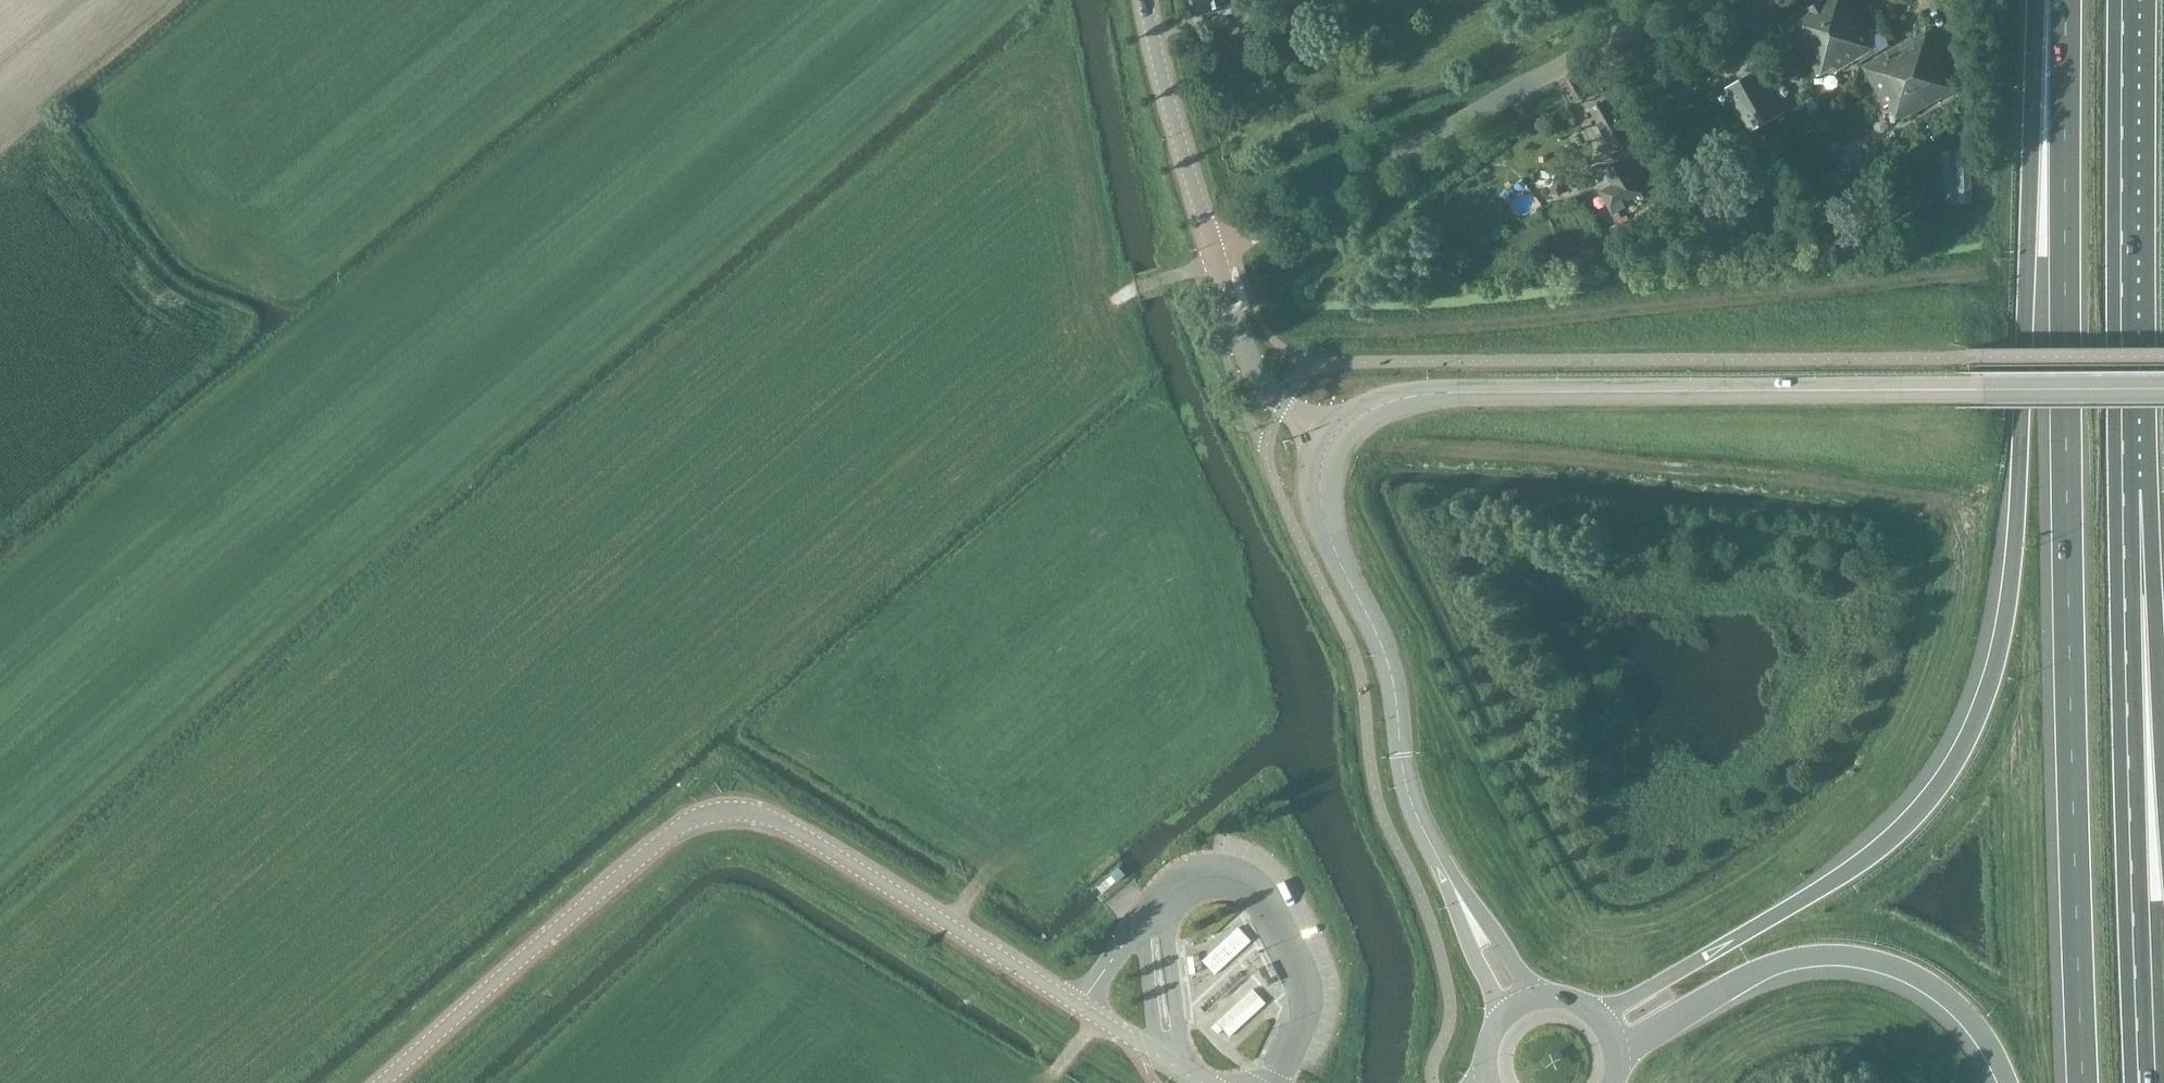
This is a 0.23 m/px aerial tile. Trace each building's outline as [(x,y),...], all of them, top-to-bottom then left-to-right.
[(1232,0),(1196,0),(1198,9),(1199,9),(1201,15),(1220,10),(1221,16),(1234,13),(1232,7),(1234,7),(1232,0)] [(1879,47),(1874,40),(1851,0),(1819,0),(1777,24),(1794,53),(1801,49),(1818,77),(1832,68),(1834,72),(1879,47)] [(1897,120),(1957,95),(1925,30),(1861,64),(1884,107),(1888,104),(1897,120)] [(1710,76),(1739,60),(1732,47),(1703,63),(1710,76)] [(1759,69),(1726,88),(1750,131),(1778,116),(1765,93),(1771,90),(1759,69)] [(1787,124),(1814,107),(1803,90),(1776,107),(1787,124)] [(1609,152),(1633,137),(1610,96),(1584,111),(1609,152)] [(1969,148),(1941,148),(1943,202),(1971,201),(1969,148)] [(1639,193),(1620,160),(1603,169),(1611,183),(1599,190),(1612,213),(1626,206),(1623,201),(1639,193)]
